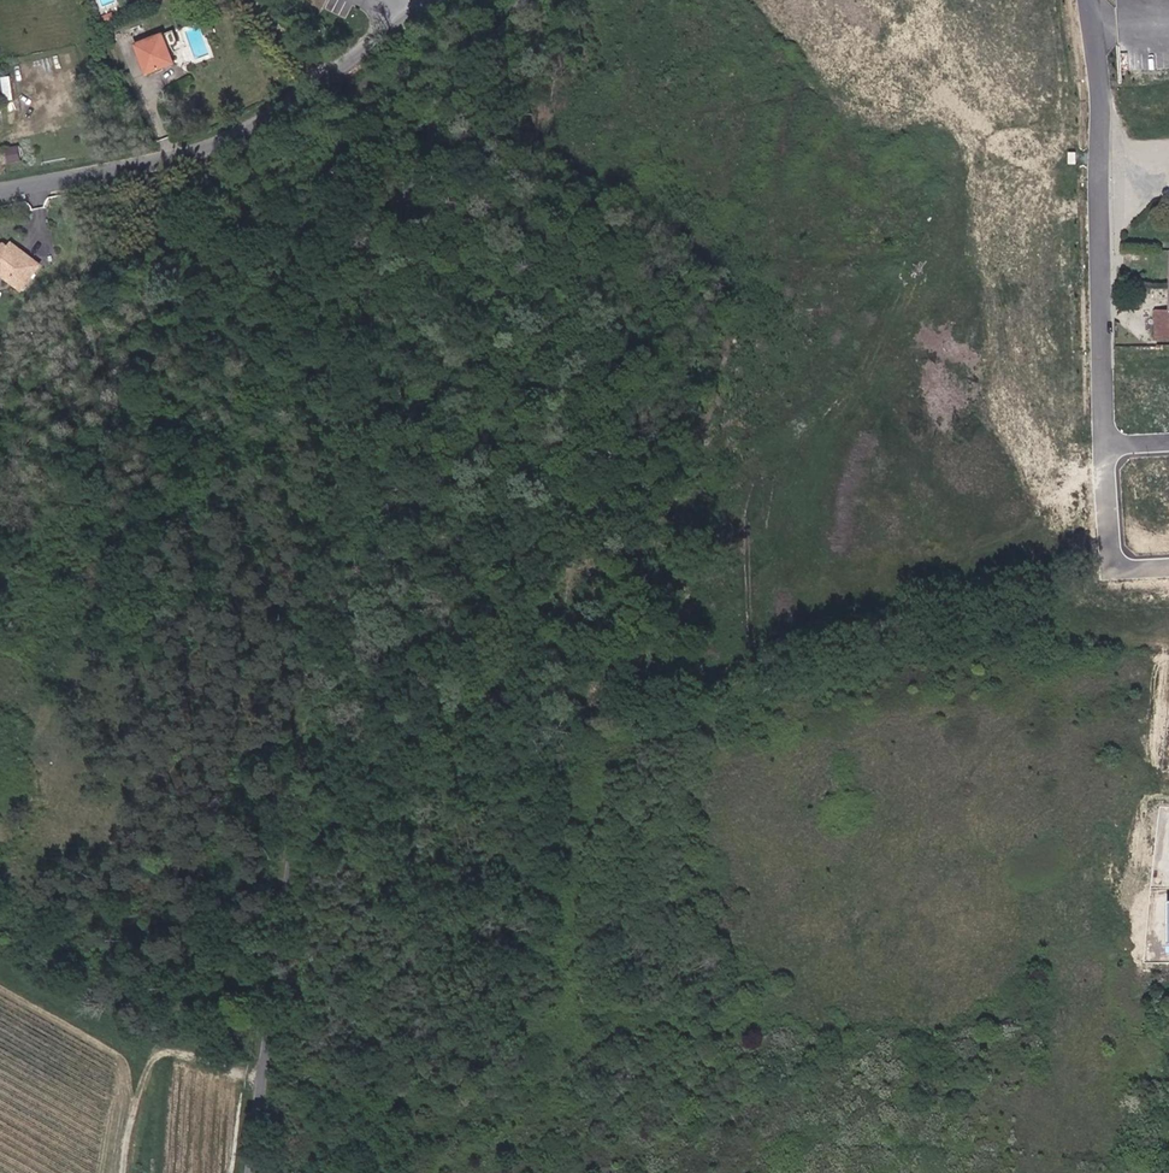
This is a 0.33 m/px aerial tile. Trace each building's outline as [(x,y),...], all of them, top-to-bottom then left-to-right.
[(107,24),(118,21),(116,14),(104,18),(107,24)] [(169,52),(174,51),(185,46),(181,33),(138,47),(149,77),(175,69),(169,52)] [(48,264),(15,241),(13,245),(8,242),(2,243),(1,241),(0,242),(0,276),(1,275),(27,291),(48,264)] [(1156,340),(1168,341),(1168,308),(1156,308),(1156,340)]
